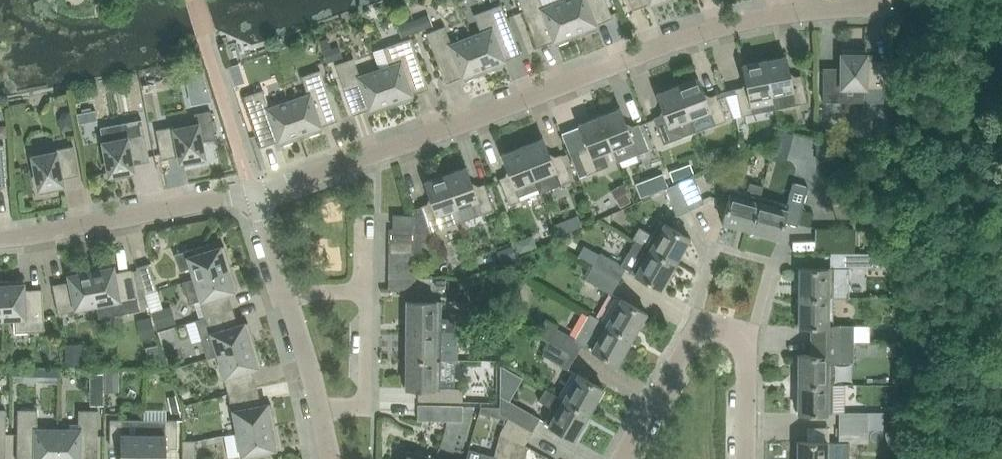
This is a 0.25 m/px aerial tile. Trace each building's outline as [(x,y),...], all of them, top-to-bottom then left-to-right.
[(562,1),(543,9),(539,0),(518,0),(537,47),(553,41),(555,45),(576,37),(562,1)] [(576,37),(597,29),(595,24),(612,18),(605,0),(564,0),(562,1),(576,37)] [(632,10),(649,3),(651,8),(670,0),(628,0),(632,10)] [(470,37),(484,73),(505,65),(503,60),(520,54),(500,4),(473,15),(480,33),(470,37)] [(484,73),(470,37),(451,44),(444,26),(426,33),(445,83),(462,77),(464,81),(484,73)] [(379,70),(391,107),(412,99),(411,95),(428,89),(410,38),(383,48),(389,66),(379,70)] [(823,69),(822,102),(842,102),(842,98),(864,98),(864,102),(882,102),(883,90),(883,62),(865,62),(865,50),(841,50),(841,70),(823,69)] [(773,109),(806,102),(801,76),(790,79),(785,56),(763,60),(773,109)] [(391,107),(379,70),(359,77),(353,58),(334,65),(352,115),(369,109),(371,114),(391,107)] [(741,116),(773,109),(763,60),(742,65),(746,88),(735,90),(741,116)] [(288,102),(301,138),(322,131),(320,126),(337,121),(319,70),(301,76),(307,95),(288,102)] [(697,78),(677,85),(689,119),(694,132),(714,124),(725,120),(716,96),(706,99),(697,78)] [(664,115),(653,119),(663,144),(683,136),(694,132),(689,119),(677,85),(656,93),(664,115)] [(301,138),(288,102),(268,108),(262,90),(243,96),(261,147),(278,141),(280,146),(301,138)] [(599,116),(612,149),(617,162),(648,150),(638,125),(628,129),(619,108),(599,116)] [(181,166),(204,161),(200,142),(215,139),(210,111),(194,114),(196,125),(174,129),(173,126),(155,130),(161,158),(178,154),(181,166)] [(603,152),(612,149),(599,116),(578,124),(587,146),(576,150),(586,174),(608,165),(603,152)] [(141,120),(100,128),(103,143),(110,180),(134,175),(131,163),(149,160),(144,132),(141,120)] [(540,192),(560,184),(571,180),(561,156),(551,160),(542,138),(522,146),(535,179),(538,189),(540,192)] [(32,157),(39,193),(63,189),(61,177),(78,174),(73,146),(55,150),(55,152),(32,157)] [(538,189),(535,179),(522,146),(501,154),(510,176),(499,180),(509,205),(520,200),(518,197),(538,189)] [(445,174),(461,221),(493,210),(484,185),(473,189),(466,167),(445,174)] [(430,232),(461,221),(445,174),(424,182),(431,204),(421,207),(430,232)] [(677,183),(690,209),(703,203),(691,176),(677,183)] [(750,231),(759,197),(762,186),(749,182),(746,193),(731,189),(721,223),(750,231)] [(676,216),(690,209),(677,183),(663,189),(676,216)] [(759,197),(750,231),(778,239),(783,222),(796,225),(803,201),(807,187),(792,183),(788,197),(786,204),(763,198),(759,197)] [(393,229),(412,229),(412,214),(394,214),(393,229)] [(644,246),(675,263),(690,238),(659,221),(651,234),(638,227),(631,239),(644,246)] [(412,229),(393,229),(389,229),(389,241),(414,241),(414,229),(412,229)] [(414,253),(414,241),(389,241),(389,252),(414,253)] [(634,241),(621,265),(625,267),(624,269),(630,272),(661,289),(675,263),(644,246),(634,241)] [(194,279),(230,267),(224,246),(212,250),(210,243),(174,254),(179,271),(191,268),(194,278),(194,279)] [(414,265),(414,253),(389,252),(389,264),(414,265)] [(592,266),(617,281),(625,267),(599,253),(592,266)] [(797,268),(796,297),(832,297),(832,298),(848,298),(848,267),(875,267),(875,254),(829,253),(829,268),(797,268)] [(97,304),(96,304),(99,318),(139,310),(131,271),(114,274),(111,263),(89,267),(97,304)] [(148,264),(136,267),(144,294),(157,290),(148,264)] [(413,277),(414,265),(389,264),(388,276),(413,277)] [(610,294),(617,281),(592,266),(584,279),(610,294)] [(75,308),(96,304),(97,304),(89,267),(68,271),(70,283),(52,286),(58,314),(76,310),(75,308)] [(204,317),(231,309),(225,292),(237,288),(230,267),(194,279),(194,278),(184,282),(190,303),(198,300),(204,317)] [(413,289),(413,277),(388,276),(388,289),(413,289)] [(43,331),(43,319),(41,291),(23,292),(22,280),(0,281),(2,319),(13,318),(14,333),(43,331)] [(601,320),(632,339),(646,313),(616,296),(601,320)] [(832,326),(832,297),(796,297),(796,327),(810,327),(810,341),(861,341),(853,341),(853,326),(832,326)] [(440,301),(405,301),(404,330),(440,330),(456,331),(473,331),(473,318),(440,318),(440,301)] [(218,355),(254,344),(247,322),(236,326),(231,309),(204,317),(195,320),(207,358),(218,355)] [(632,339),(601,320),(588,313),(574,338),(546,322),(538,336),(549,342),(575,356),(581,344),(617,364),(632,339)] [(439,359),(440,330),(404,330),(404,359),(439,359)] [(473,331),(456,331),(456,344),(472,344),(473,331)] [(831,384),(832,362),(853,362),(853,346),(870,347),(870,341),(861,341),(810,341),(810,355),(796,354),(796,384),(831,384)] [(567,369),(575,356),(549,342),(542,354),(567,369)] [(228,394),(255,387),(249,368),(261,365),(254,344),(218,355),(224,376),(222,376),(228,394)] [(439,388),(439,359),(404,359),(403,388),(417,388),(417,400),(462,401),(462,388),(439,388)] [(557,397),(588,414),(603,389),(572,371),(558,396),(557,397)] [(831,414),(831,384),(796,384),(795,413),(831,414)] [(237,433),(274,426),(270,404),(259,406),(255,387),(228,394),(231,412),(233,411),(237,433)] [(557,397),(558,396),(544,388),(537,400),(551,408),(543,422),(574,440),(588,414),(557,397)] [(538,418),(500,396),(499,396),(499,413),(507,418),(531,431),(538,418)] [(446,421),(446,405),(417,405),(417,420),(446,421)] [(462,406),(446,405),(446,421),(461,421),(462,406)] [(57,430),(36,430),(37,410),(17,410),(17,458),(57,458),(57,430)] [(57,458),(97,458),(98,411),(78,411),(78,430),(57,430),(57,458)] [(838,428),(867,428),(867,412),(838,412),(838,428)] [(523,445),(531,431),(507,418),(500,432),(513,439),(523,445)] [(143,420),(109,420),(109,446),(120,446),(120,458),(142,458),(143,423),(143,420)] [(176,420),(158,420),(155,423),(143,423),(142,458),(165,458),(165,446),(176,447),(176,420)] [(237,433),(241,454),(247,453),(248,458),(254,458),(268,456),(267,450),(279,448),(274,426),(237,433)] [(867,443),(867,428),(838,428),(838,443),(867,443)] [(513,439),(500,432),(492,456),(492,458),(507,458),(513,439)] [(523,445),(513,439),(507,458),(523,458),(527,447),(523,445)] [(182,441),(182,458),(195,458),(195,441),(182,441)] [(808,442),(795,441),(795,458),(831,458),(831,442),(808,442)] [(436,457),(407,449),(405,458),(435,458),(436,457)] [(492,456),(468,450),(465,458),(492,458),(492,456)]
